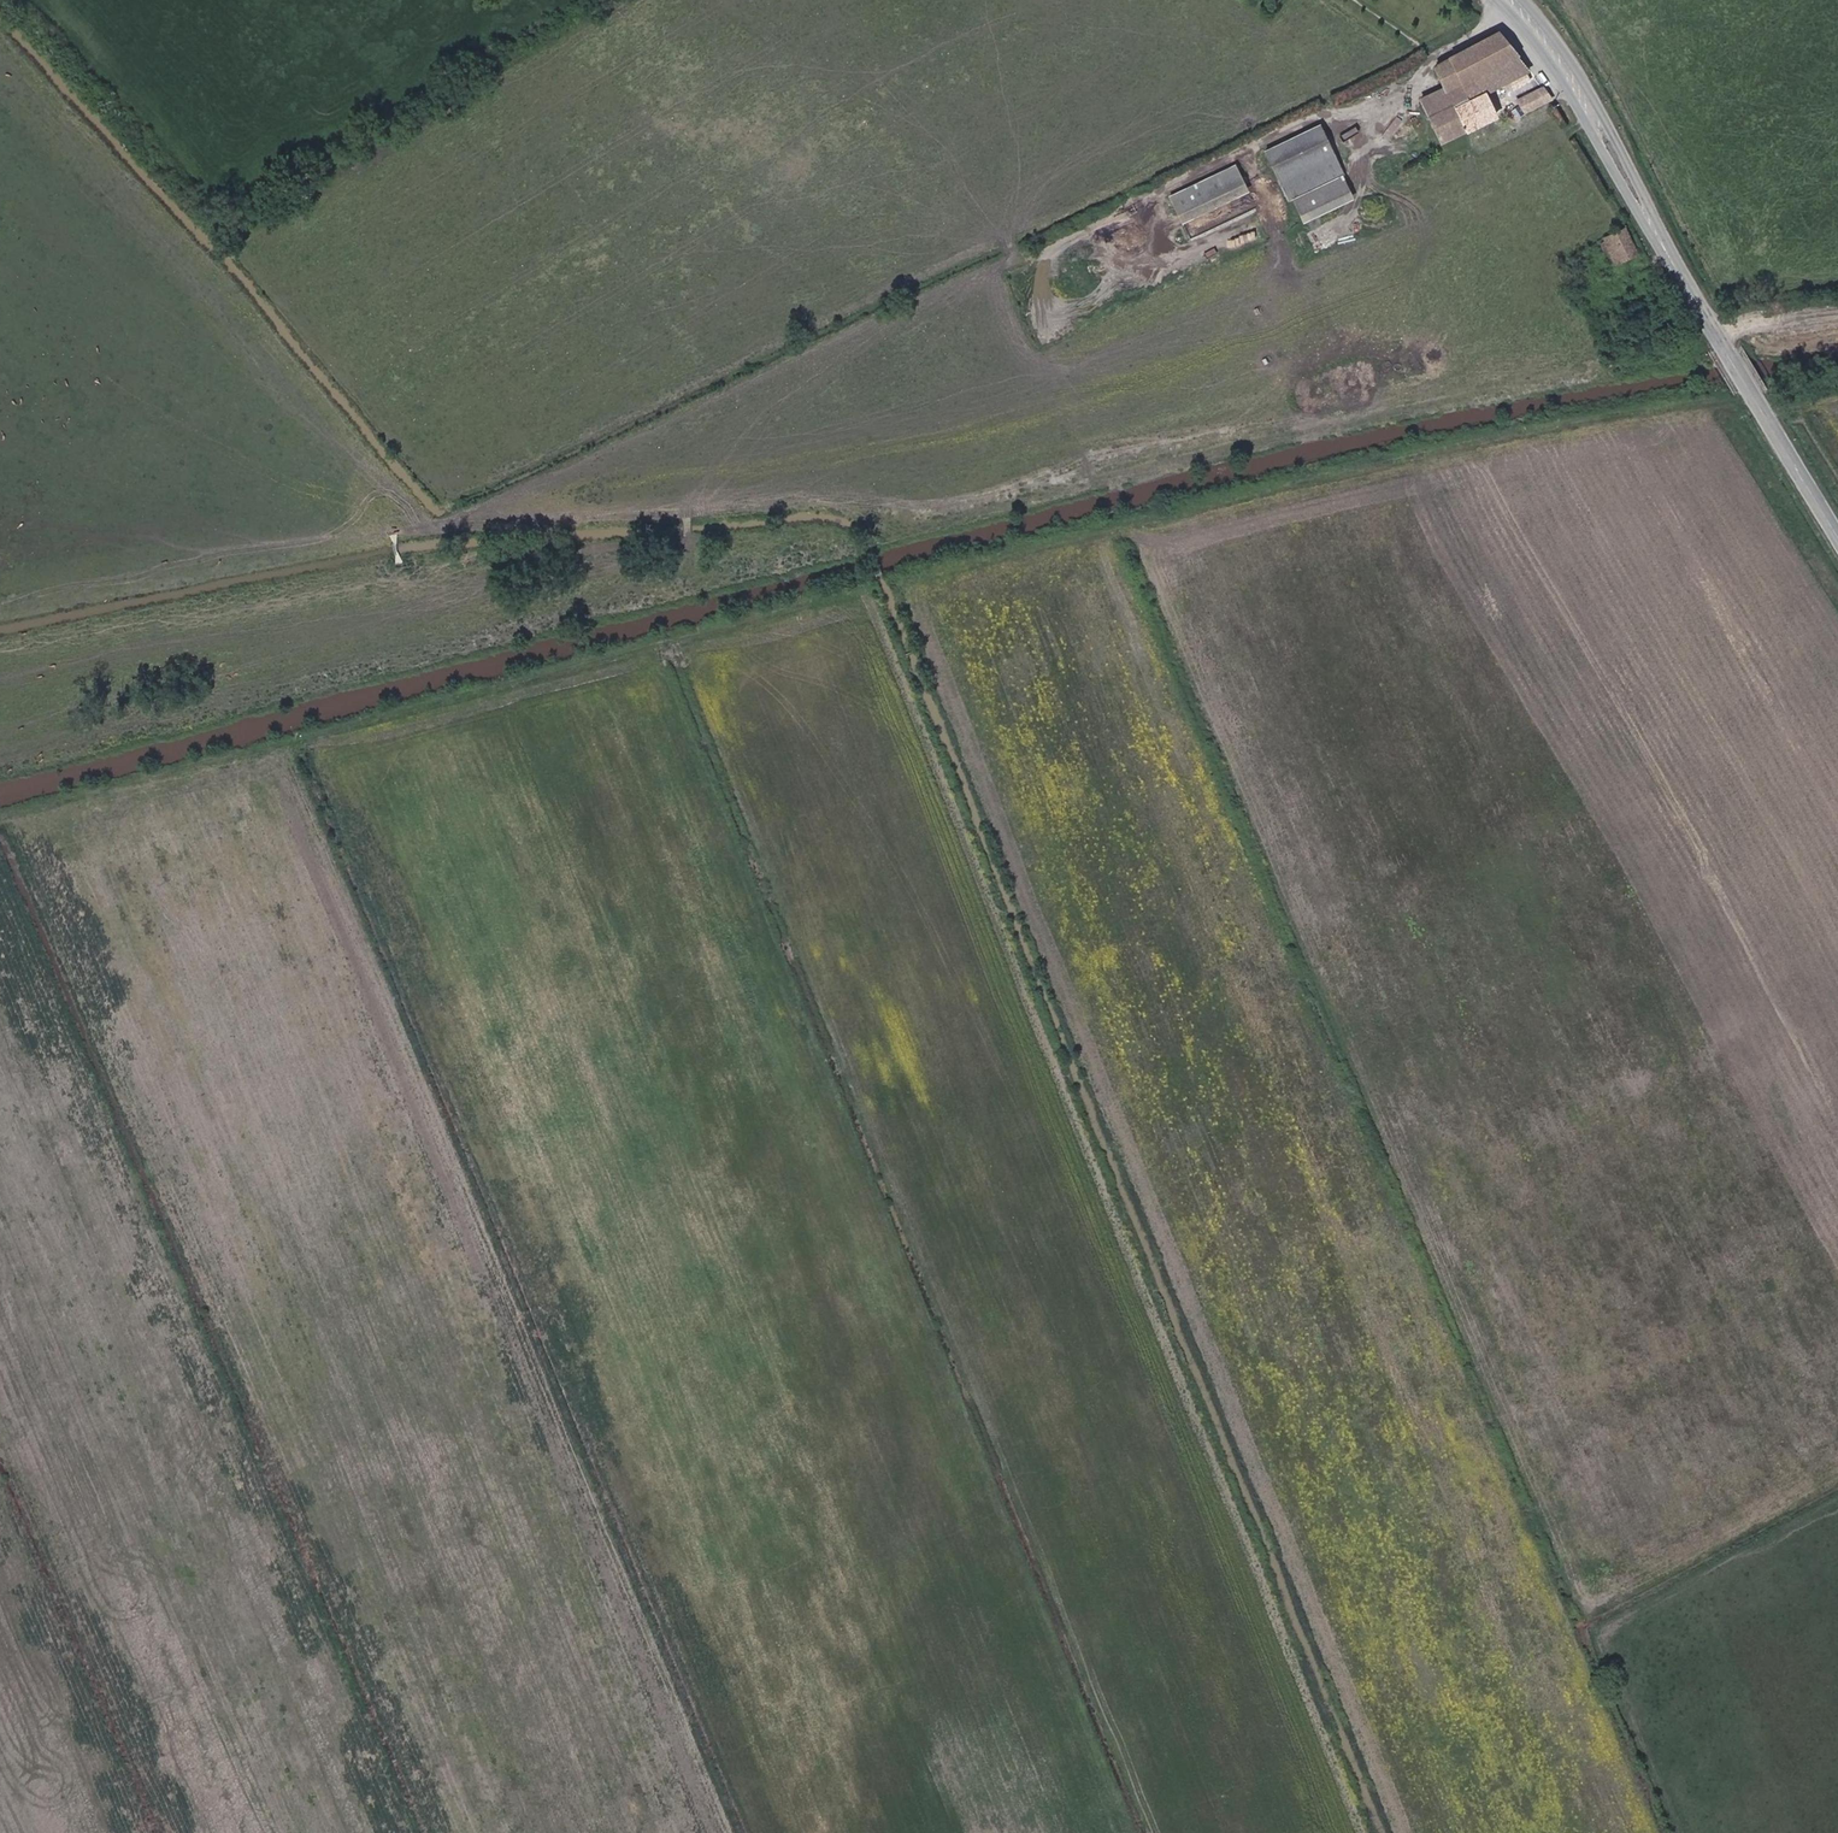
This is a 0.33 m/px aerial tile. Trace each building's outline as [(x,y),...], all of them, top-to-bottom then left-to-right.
[(1476,140),(1509,124),(1494,94),(1485,77),(1528,58),(1512,37),(1507,32),(1454,58),(1473,96),(1456,103),(1476,140)] [(1437,66),(1447,87),(1456,103),(1473,96),(1454,58),(1437,66)] [(1494,94),(1514,85),(1538,74),(1528,58),(1485,77),(1494,94)] [(1543,81),(1538,74),(1514,85),(1518,93),(1543,81)] [(1435,113),(1456,103),(1447,87),(1428,96),(1435,113)] [(1548,88),(1521,102),(1527,116),(1557,102),(1548,88)] [(1452,152),(1476,140),(1456,103),(1435,113),(1452,152)] [(1268,154),(1280,182),(1336,154),(1324,127),(1268,154)] [(1385,166),(1375,148),(1363,153),(1373,172),(1385,166)] [(1336,154),(1280,182),(1282,187),(1338,159),(1336,154)] [(1295,202),(1342,179),(1346,177),(1338,159),(1282,187),(1290,204),(1295,202)] [(1403,176),(1410,173),(1405,164),(1399,168),(1403,176)] [(1232,199),(1218,171),(1169,195),(1182,222),(1232,199)] [(1350,196),(1342,179),(1295,202),(1303,219),(1350,196)] [(1620,262),(1639,253),(1626,231),(1608,240),(1620,262)] [(1614,300),(1631,295),(1629,287),(1612,292),(1614,300)] [(1632,312),(1643,307),(1637,293),(1625,298),(1632,312)]
